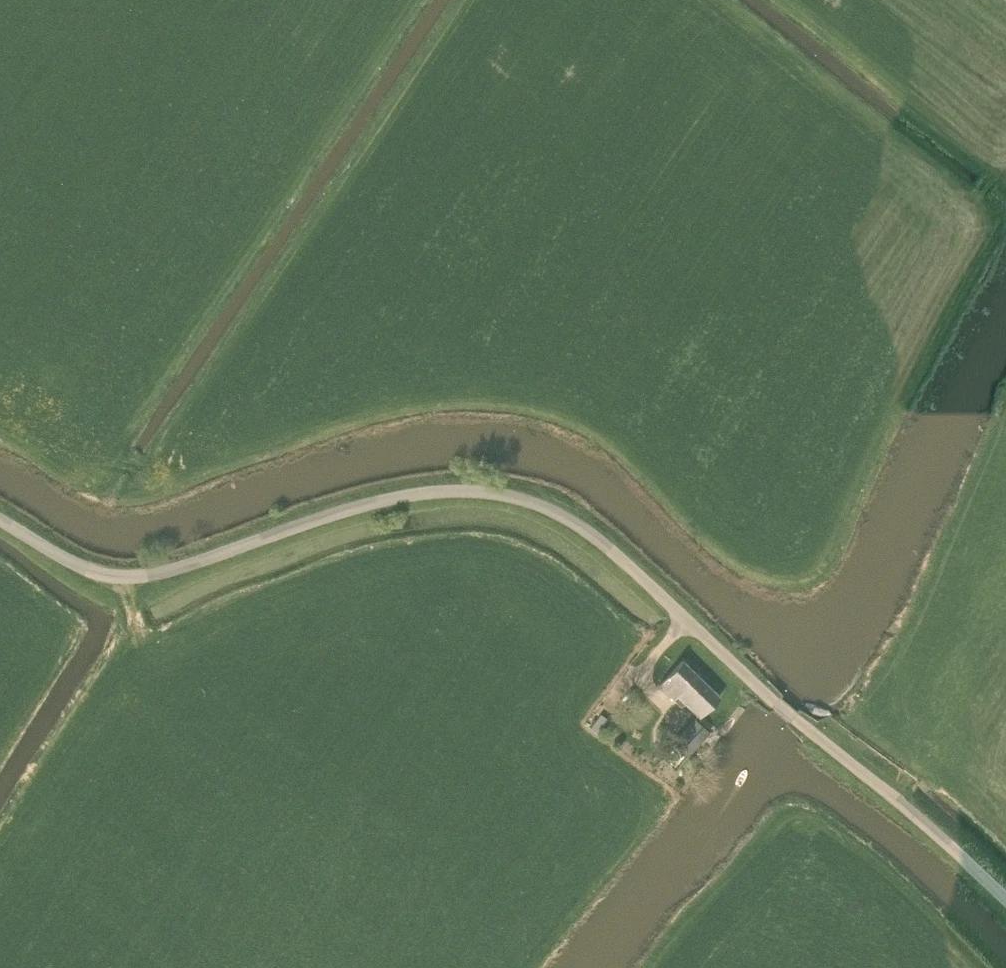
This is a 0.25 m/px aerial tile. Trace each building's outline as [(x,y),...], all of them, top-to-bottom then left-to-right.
[(681,705),(685,701),(700,716),(720,695),(683,659),(659,685),(673,698),(673,697),(681,705)] [(671,741),(687,756),(711,731),(695,716),(671,741)]
